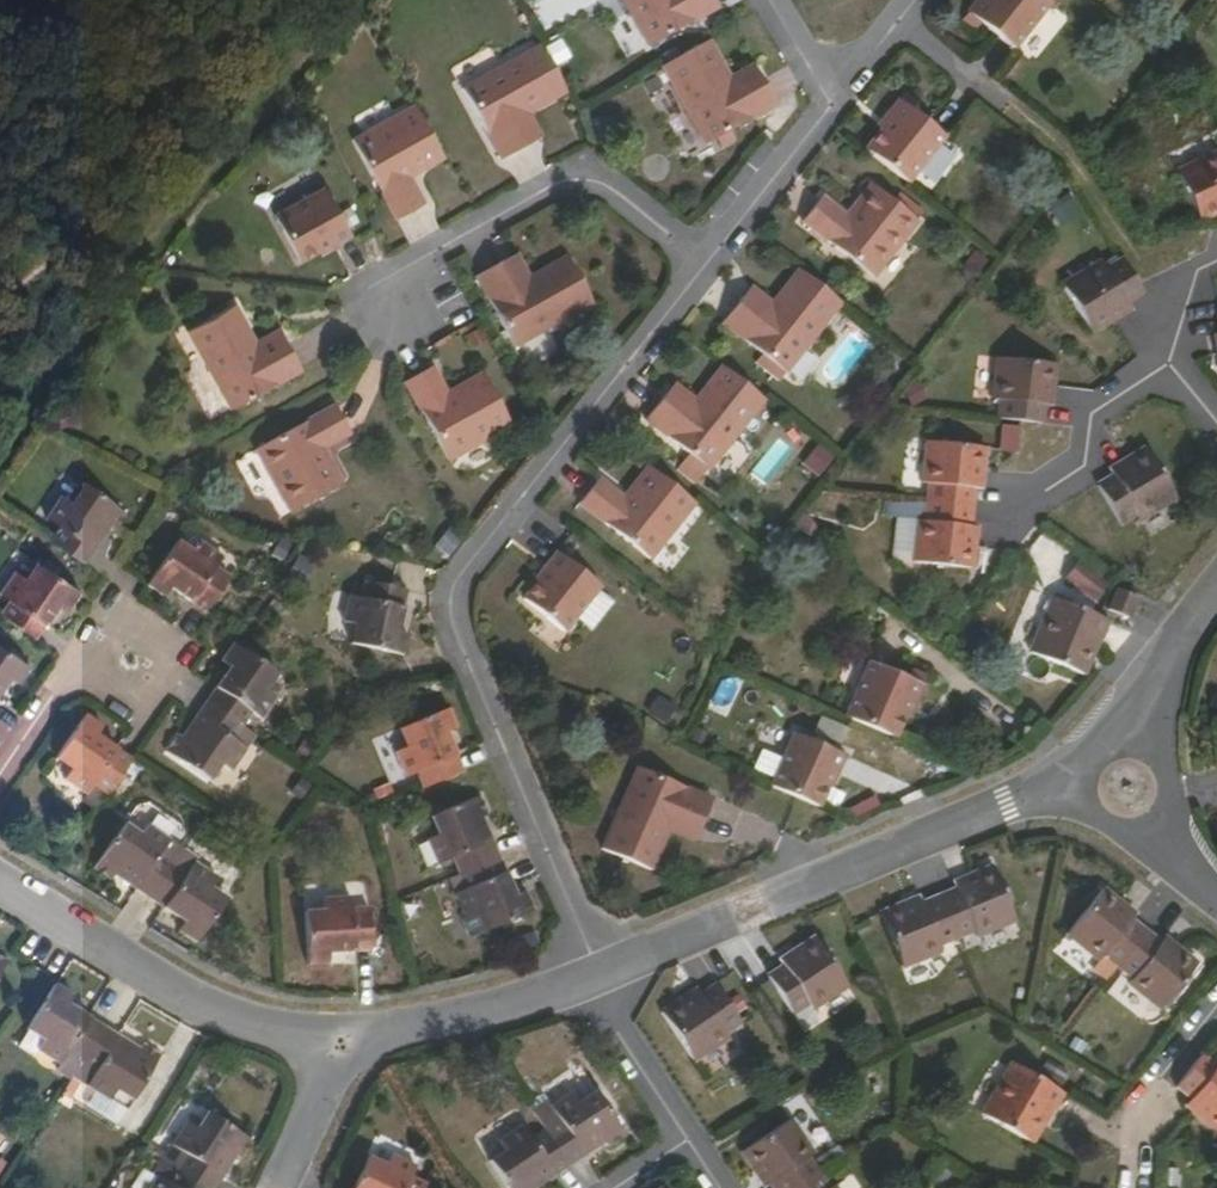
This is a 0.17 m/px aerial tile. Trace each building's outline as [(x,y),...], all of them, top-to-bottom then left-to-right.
[(545,29),(610,1),(609,0),(532,0),(545,29)] [(715,0),(625,0),(651,48),(720,10),(715,0)] [(970,16),(984,28),(1017,53),(1054,7),(1045,0),(991,0),(988,4),(984,0),(982,0),(970,16)] [(984,28),(970,16),(964,24),(978,35),(984,28)] [(543,48),(555,66),(570,57),(558,39),(543,48)] [(712,43),(664,70),(707,148),(719,142),(730,135),(777,108),(761,79),(734,93),(728,82),(732,79),(712,43)] [(569,94),(544,49),(464,92),(504,163),(532,148),(517,120),(528,113),(530,117),(552,105),(569,94)] [(734,93),(761,79),(753,67),(732,79),(728,82),(734,93)] [(902,104),(914,113),(918,107),(907,97),(902,104)] [(869,154),(913,189),(949,142),(914,113),(902,104),(891,119),(895,123),(885,135),(869,154)] [(445,160),(417,107),(355,141),(399,220),(426,205),(412,178),(445,160)] [(517,120),(532,148),(544,140),(530,117),(528,113),(517,120)] [(895,123),(891,119),(881,131),(885,135),(895,123)] [(730,135),(719,142),(724,150),(733,144),(730,135)] [(1184,181),(1204,222),(1216,215),(1216,164),(1184,181)] [(333,245),(335,248),(352,238),(326,190),(276,218),(300,261),(333,245)] [(919,224),(897,207),(875,191),(849,221),(826,203),(807,227),(878,283),(922,227),(919,224)] [(902,199),(897,207),(919,224),(924,216),(902,199)] [(517,257),(507,263),(523,290),(532,283),(531,280),(517,257)] [(523,290),(507,263),(478,278),(517,349),(596,306),(570,260),(531,280),(532,283),(523,290)] [(1094,333),(1114,321),(1132,310),(1131,308),(1147,297),(1125,262),(1109,271),(1108,269),(1070,293),(1094,333)] [(791,379),(846,308),(805,275),(778,308),(780,310),(772,321),(748,302),(727,328),(768,361),(791,379)] [(780,310),(778,308),(757,291),(748,302),(772,321),(780,310)] [(303,369),(288,345),(262,359),(254,346),(257,343),(236,307),(190,332),(233,409),(303,369)] [(262,359),(288,345),(280,332),(257,343),(254,346),(262,359)] [(791,379),(768,361),(762,369),(784,386),(791,379)] [(1003,425),(1025,427),(1045,429),(1048,408),(1050,388),(1058,389),(1059,368),(1002,362),(998,403),(1005,404),(1003,425)] [(513,428),(484,376),(450,395),(435,369),(407,385),(451,463),(513,428)] [(770,404),(729,371),(703,405),(704,406),(696,416),(673,398),(651,424),(714,474),(770,404)] [(704,406),(703,405),(682,388),(673,398),(696,416),(704,406)] [(1050,388),(1048,408),(1056,410),(1058,394),(1058,389),(1050,388)] [(293,514),(344,484),(325,451),(352,435),(337,408),(259,452),(293,514)] [(814,441),(800,465),(818,476),(832,452),(814,441)] [(933,508),(976,513),(979,493),(980,472),(987,472),(988,454),(932,446),(928,485),(935,486),(933,508)] [(1149,451),(1130,462),(1135,471),(1118,480),(1102,490),(1125,527),(1141,518),(1144,524),(1180,501),(1149,451)] [(1135,471),(1130,462),(1113,473),(1118,480),(1135,471)] [(655,565),(701,508),(654,471),(629,503),(604,484),(585,509),(655,565)] [(980,472),(979,493),(985,493),(987,472),(980,472)] [(52,540),(89,567),(99,552),(93,549),(108,528),(113,530),(117,533),(129,517),(89,491),(78,505),(63,495),(48,517),(60,527),(52,540)] [(974,530),(976,513),(933,508),(931,524),(924,524),(920,565),(977,571),(979,553),(979,551),(973,551),(974,530)] [(895,519),(893,559),(910,560),(912,520),(895,519)] [(176,547),(150,587),(165,598),(172,590),(208,613),(232,578),(218,569),(225,559),(202,543),(191,557),(176,547)] [(553,575),(543,587),(530,604),(572,637),(606,591),(561,556),(549,572),(553,575)] [(51,571),(62,578),(67,571),(56,563),(51,571)] [(1,614),(39,640),(63,604),(72,609),(83,593),(62,578),(51,571),(43,566),(32,581),(18,572),(2,595),(11,601),(1,614)] [(539,584),(543,587),(553,575),(549,572),(539,584)] [(400,634),(410,592),(365,582),(362,599),(350,596),(345,623),(363,627),(359,646),(406,656),(411,637),(400,634)] [(1143,602),(1122,593),(1112,613),(1134,623),(1143,602)] [(1108,643),(1116,624),(1103,619),(1058,601),(1036,656),(1090,677),(1098,659),(1092,656),(1098,640),(1104,642),(1108,643)] [(1092,656),(1098,659),(1104,642),(1098,640),(1092,656)] [(11,679),(19,684),(30,667),(0,646),(0,695),(11,679)] [(208,701),(246,727),(255,715),(263,721),(279,698),(263,687),(274,671),(237,646),(225,663),(230,668),(208,701)] [(851,721),(901,742),(910,719),(917,704),(922,703),(927,690),(911,683),(875,668),(851,721)] [(911,683),(927,690),(931,681),(916,673),(911,683)] [(178,734),(167,751),(207,778),(219,763),(233,773),(259,736),(246,727),(208,701),(197,716),(201,719),(186,740),(182,737),(178,734)] [(917,704),(910,719),(915,721),(922,703),(917,704)] [(418,774),(425,790),(464,773),(456,753),(447,732),(458,727),(450,710),(407,727),(413,745),(395,753),(406,778),(418,774)] [(96,787),(110,796),(136,760),(100,735),(105,728),(88,715),(62,753),(77,766),(68,780),(88,796),(96,787)] [(795,799),(823,811),(831,791),(837,776),(843,778),(851,761),(841,757),(834,754),(800,737),(776,790),(795,799)] [(660,767),(656,777),(672,784),(676,775),(660,767)] [(672,784),(656,777),(642,771),(608,852),(658,875),(676,835),(673,833),(678,820),(707,833),(719,805),(672,784)] [(837,776),(831,791),(837,793),(843,778),(837,776)] [(314,786),(304,779),(293,796),(302,802),(314,786)] [(453,859),(460,876),(502,858),(495,842),(489,843),(480,820),(486,817),(489,815),(482,797),(438,815),(445,834),(429,841),(440,865),(453,859)] [(673,833),(676,835),(701,845),(704,839),(707,833),(678,820),(673,833)] [(134,890),(153,901),(186,850),(150,825),(139,841),(122,830),(97,868),(113,881),(116,876),(119,872),(137,885),(134,890)] [(186,850),(153,901),(185,924),(179,932),(198,943),(224,905),(209,894),(218,879),(196,864),(199,859),(186,850)] [(502,858),(460,876),(465,888),(456,893),(466,919),(484,912),(491,929),(535,910),(528,893),(518,897),(502,858)] [(940,897),(957,936),(974,930),(976,937),(1014,922),(992,868),(972,875),(975,883),(956,890),(940,897)] [(975,883),(972,875),(954,883),(956,890),(975,883)] [(1103,955),(1118,967),(1144,933),(1130,922),(1115,910),(1119,903),(1103,890),(1068,936),(1099,961),(1103,955)] [(905,911),(923,904),(919,895),(903,903),(905,911)] [(372,951),(369,907),(353,908),(352,896),(325,897),(326,917),(307,918),(309,966),(331,964),(331,954),(372,951)] [(938,945),(957,936),(940,897),(923,904),(905,911),(903,903),(880,913),(903,967),(942,951),(938,945)] [(1115,910),(1130,922),(1135,915),(1119,903),(1115,910)] [(1144,933),(1118,967),(1133,979),(1129,985),(1161,1010),(1196,966),(1179,951),(1175,958),(1158,944),(1144,933)] [(800,956),(783,967),(770,977),(793,1013),(807,1004),(811,1009),(846,986),(814,938),(797,949),(800,956)] [(1175,958),(1179,951),(1164,939),(1158,944),(1175,958)] [(779,960),(783,967),(800,956),(797,949),(779,960)] [(11,960),(0,954),(0,978),(11,960)] [(67,1057),(83,1066),(106,1026),(70,1004),(76,995),(58,985),(32,1027),(48,1038),(40,1051),(62,1065),(67,1057)] [(684,1006),(679,999),(662,1012),(693,1061),(729,1037),(726,1031),(739,1022),(716,985),(701,995),(684,1006)] [(688,993),(679,999),(684,1006),(701,995),(696,988),(688,993)] [(106,1026),(83,1066),(96,1074),(89,1086),(111,1101),(121,1086),(137,1096),(162,1054),(145,1042),(141,1048),(139,1052),(120,1040),(121,1036),(106,1026)] [(1176,1089),(1190,1100),(1189,1103),(1216,1125),(1216,1066),(1216,1068),(1201,1056),(1176,1089)] [(1032,1145),(1043,1126),(1036,1121),(1045,1107),(1052,1111),(1054,1112),(1065,1094),(1011,1061),(981,1113),(1032,1145)] [(548,1101),(533,1110),(546,1129),(570,1165),(583,1157),(580,1152),(602,1138),(605,1142),(609,1147),(625,1136),(598,1097),(583,1107),(571,1092),(552,1105),(548,1101)] [(1036,1121),(1043,1126),(1052,1111),(1045,1107),(1036,1121)] [(179,1167),(212,1187),(217,1187),(224,1176),(221,1173),(234,1153),(238,1155),(243,1157),(253,1140),(214,1115),(204,1132),(188,1122),(174,1145),(188,1154),(179,1167)] [(776,1187),(799,1187),(818,1176),(808,1159),(813,1154),(791,1119),(742,1150),(755,1171),(761,1166),(772,1182),(776,1187)] [(546,1129),(531,1139),(522,1126),(500,1140),(510,1154),(494,1165),(509,1187),(534,1187),(531,1184),(550,1171),(556,1175),(570,1165),(546,1129)] [(427,1184),(412,1176),(416,1165),(393,1153),(385,1170),(367,1162),(355,1187),(425,1187),(427,1184)] [(761,1166),(755,1171),(765,1186),(772,1182),(761,1166)] [(179,1167),(169,1183),(159,1176),(151,1187),(212,1187),(179,1167)] [(799,1187),(827,1187),(818,1176),(799,1187)]
